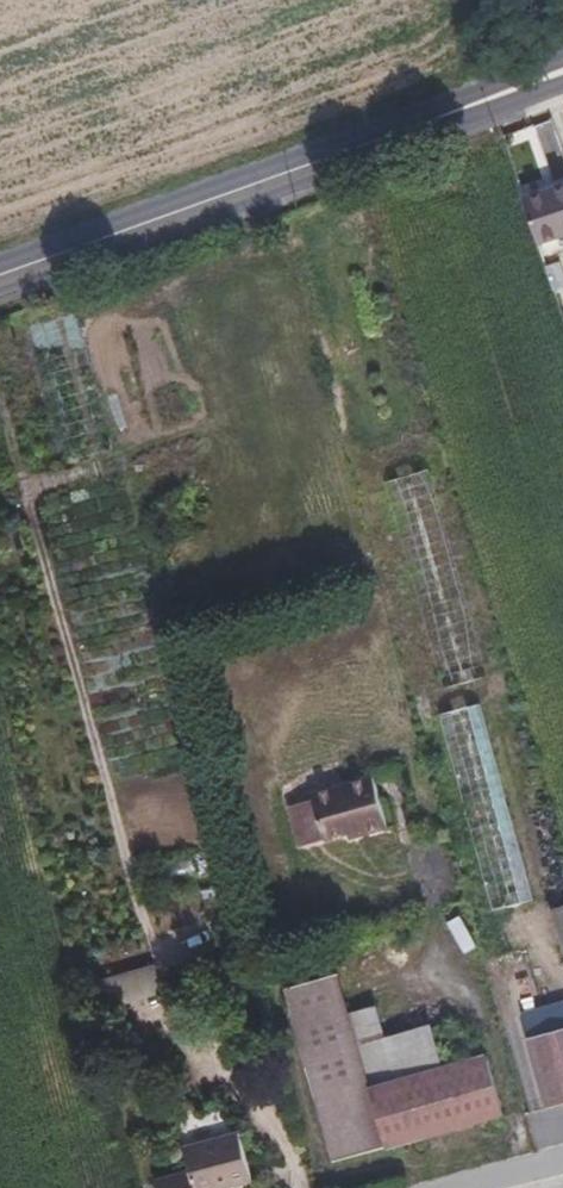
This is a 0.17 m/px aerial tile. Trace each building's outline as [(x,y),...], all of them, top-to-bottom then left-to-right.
[(524,196),(540,243),(562,236),(562,184),(524,196)] [(431,472),(387,484),(442,690),(486,678),(431,472)] [(478,706),(439,716),(492,911),(531,901),(478,706)] [(388,824),(373,773),(313,790),(325,835),(348,829),(361,825),(363,830),(388,824)] [(363,830),(361,825),(348,829),(350,834),(363,830)] [(552,913),(562,948),(562,910),(552,913)] [(367,1090),(344,1017),(330,976),(280,992),(334,1164),(385,1148),(367,1090)] [(395,1081),(372,1008),(344,1017),(367,1090),(395,1081)] [(525,1035),(546,1105),(562,1100),(562,1024),(525,1035)] [(385,1148),(500,1111),(482,1053),(395,1081),(367,1090),(385,1148)] [(152,1185),(153,1187),(233,1187),(250,1184),(237,1133),(182,1148),(189,1174),(152,1185)]
